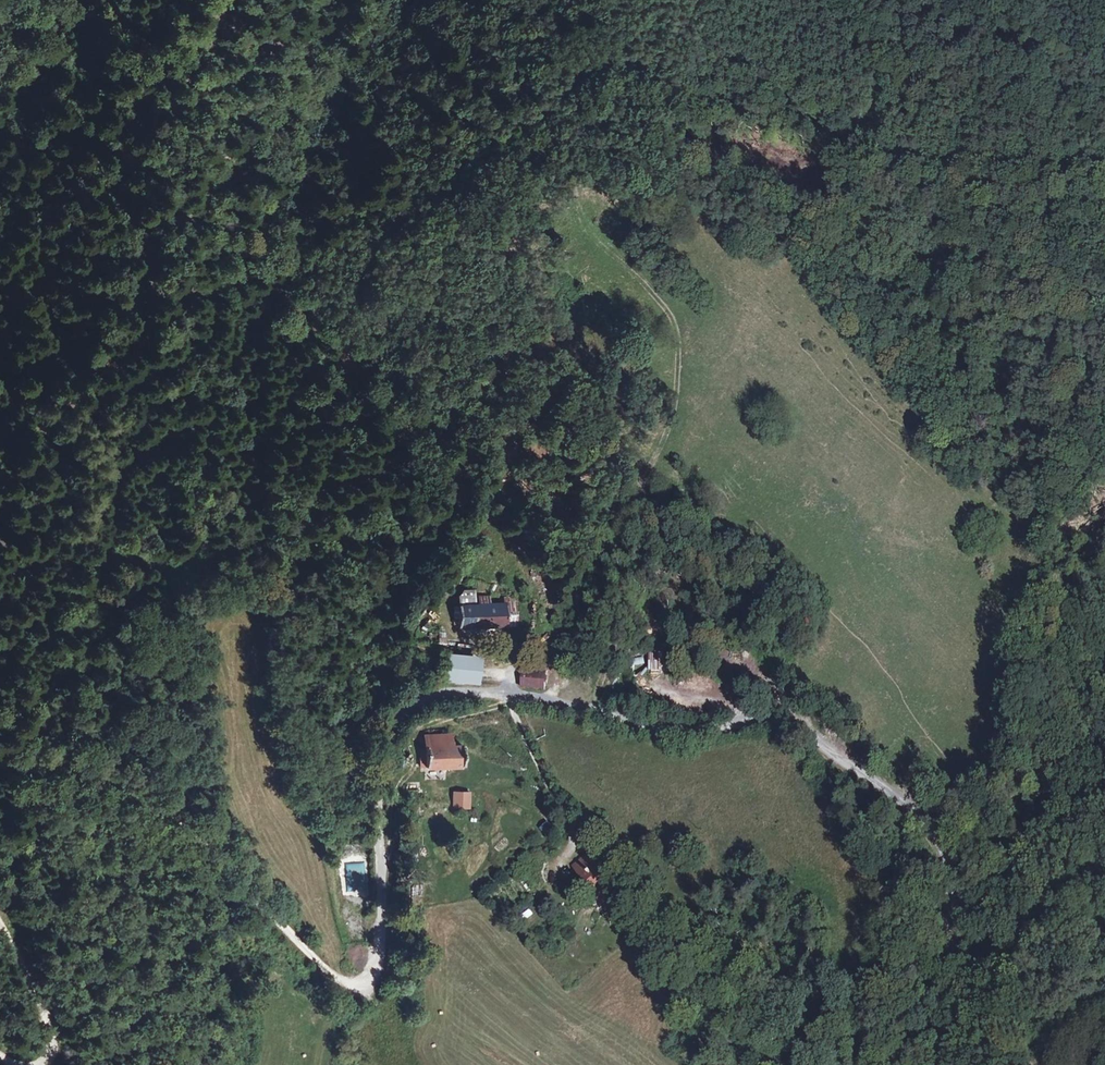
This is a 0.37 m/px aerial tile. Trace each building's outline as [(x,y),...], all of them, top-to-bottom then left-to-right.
[(476,586),(467,586),(467,592),(446,592),(447,615),(494,616),(494,612),(501,612),(501,597),(493,597),(492,593),(477,593),(476,586)] [(466,645),(433,642),(431,667),(464,671),(466,645)] [(660,650),(649,650),(649,670),(660,670),(660,650)] [(543,688),(545,670),(523,668),(521,685),(543,688)] [(418,734),(417,765),(454,764),(454,745),(442,745),(442,733),(418,734)] [(450,789),(450,806),(469,806),(469,789),(450,789)] [(581,841),(562,856),(589,892),(608,876),(581,841)] [(412,896),(420,896),(419,884),(411,884),(412,896)] [(350,968),(365,969),(367,949),(352,947),(350,968)]
